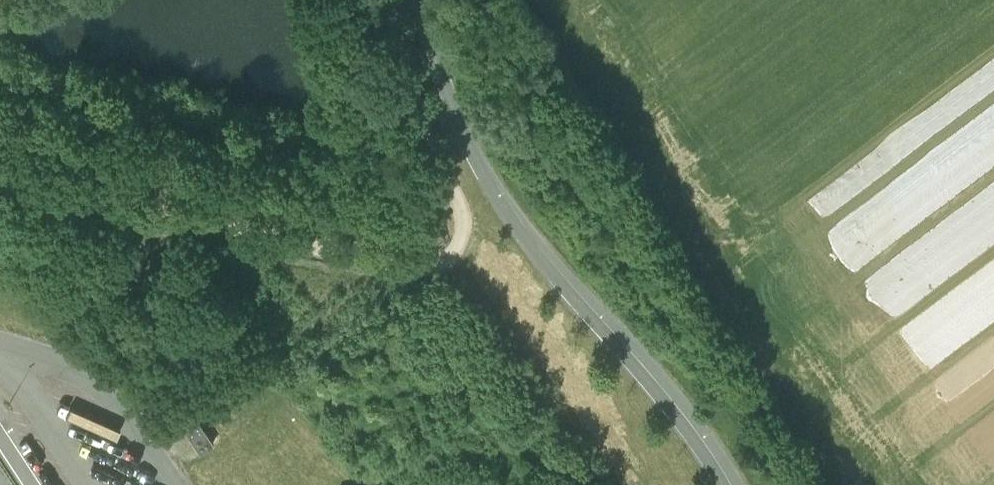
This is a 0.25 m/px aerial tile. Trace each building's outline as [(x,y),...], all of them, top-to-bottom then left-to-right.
[(95,405),(97,398),(71,391),(69,398),(95,405)] [(191,407),(178,416),(201,451),(214,443),(191,407)]
